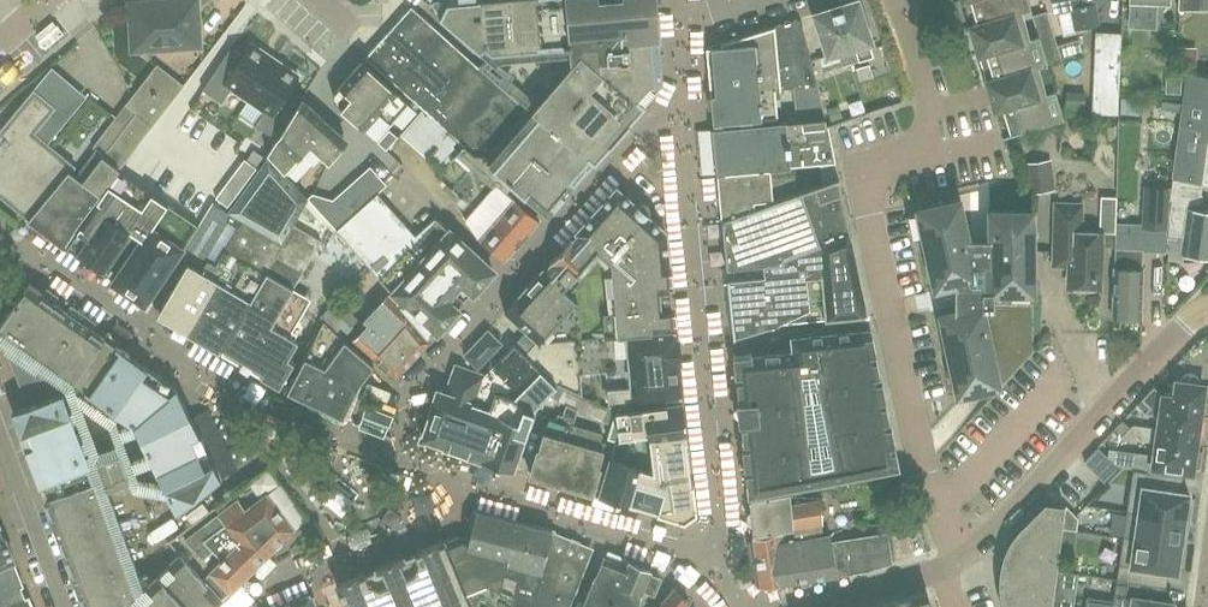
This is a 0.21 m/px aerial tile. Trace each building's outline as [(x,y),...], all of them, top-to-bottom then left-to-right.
[(523,54),(518,0),(447,0),(447,1),(441,14),(440,15),(489,57),(523,54)] [(587,0),(518,0),(523,54),(579,48),(591,47),(587,0)] [(601,46),(659,42),(659,36),(660,36),(657,0),(587,0),(591,47),(601,46)] [(869,39),(871,39),(859,0),(852,0),(836,5),(844,32),(839,33),(844,49),(847,48),(851,61),(873,54),(869,39)] [(1010,0),(970,0),(977,22),(1013,11),(1010,0)] [(1013,11),(1030,66),(1047,122),(1064,117),(1056,88),(1055,89),(1047,62),(1062,58),(1059,44),(1048,10),(1047,9),(1033,13),(1039,35),(1031,37),(1023,11),(1032,8),(1029,0),(1010,0),(1013,11)] [(1075,25),(1076,30),(1087,27),(1086,23),(1082,0),(1053,0),(1055,9),(1071,6),(1075,25)] [(1087,27),(1101,25),(1097,5),(1101,4),(1101,2),(1099,2),(1099,0),(1082,0),(1086,23),(1087,27)] [(1181,10),(1207,10),(1207,0),(1181,0),(1181,10)] [(136,47),(197,44),(195,2),(133,6),(136,47)] [(844,49),(839,33),(844,32),(836,5),(814,12),(827,53),(820,55),(825,70),(851,61),(847,48),(844,49)] [(507,132),(528,108),(493,80),(494,80),(412,6),(366,57),(423,108),(435,119),(476,155),(485,155),(487,157),(507,132)] [(1013,11),(977,22),(970,24),(979,53),(986,51),(993,77),(1030,66),(1013,11)] [(817,84),(801,19),(794,18),(706,46),(714,123),(778,116),(775,89),(793,87),(796,118),(825,115),(818,84),(817,84)] [(1093,110),(1117,111),(1120,30),(1096,30),(1093,110)] [(1080,38),(1059,44),(1062,58),(1063,58),(1083,52),(1080,38)] [(637,98),(649,84),(663,83),(659,42),(601,46),(591,47),(579,48),(637,98)] [(1178,70),(1195,71),(1196,46),(1179,45),(1178,70)] [(611,144),(630,122),(629,121),(644,104),(637,98),(579,48),(523,54),(489,57),(503,69),(494,80),(493,80),(528,108),(553,128),(557,122),(591,149),(599,156),(610,143),(611,144)] [(247,54),(229,79),(250,94),(267,69),(247,54)] [(408,101),(364,61),(362,64),(360,62),(359,63),(360,64),(335,91),(334,93),(334,95),(334,96),(334,97),(334,98),(335,100),(342,106),(341,107),(375,138),(408,101)] [(32,215),(29,220),(65,247),(80,223),(143,138),(184,84),(158,64),(116,117),(127,125),(104,155),(97,150),(77,177),(70,172),(69,171),(32,215)] [(857,82),(874,77),(870,64),(853,69),(857,82)] [(1004,135),(1047,122),(1030,66),(993,77),(987,79),(1004,135)] [(268,70),(250,95),(268,108),(286,83),(268,70)] [(1189,71),(1173,176),(1203,180),(1207,181),(1207,74),(1189,71)] [(68,161),(35,133),(57,107),(34,88),(0,130),(0,134),(5,138),(0,144),(0,186),(28,209),(68,161)] [(1086,91),(1067,90),(1066,111),(1085,112),(1086,91)] [(329,123),(308,104),(309,103),(307,102),(304,105),(301,102),(268,155),(285,173),(302,153),(313,163),(321,154),(329,161),(347,141),(328,124),(329,123)] [(475,155),(476,155),(435,119),(423,108),(401,132),(414,143),(416,149),(441,171),(438,174),(461,194),(455,200),(478,235),(502,257),(503,257),(505,257),(506,257),(508,256),(537,222),(538,221),(538,220),(538,219),(538,218),(537,217),(477,164),(475,155)] [(553,128),(528,108),(507,132),(572,184),(594,159),(595,160),(599,156),(591,149),(557,122),(553,128)] [(784,166),(795,165),(830,162),(834,162),(836,162),(828,126),(827,126),(825,118),(715,128),(719,173),(784,166)] [(387,149),(397,137),(390,130),(379,142),(387,149)] [(548,215),(573,185),(572,184),(507,132),(487,157),(489,159),(487,161),(548,215)] [(216,252),(223,256),(217,265),(207,259),(200,271),(188,263),(160,311),(159,312),(190,331),(289,178),(269,156),(269,157),(250,182),(228,212),(206,240),(203,244),(216,252)] [(1028,194),(1056,189),(1052,159),(1023,163),(1028,194)] [(830,162),(820,164),(823,180),(837,177),(834,162),(830,162)] [(797,191),(795,165),(784,166),(719,173),(724,217),(797,192),(797,191)] [(492,272),(493,271),(493,270),(492,269),(492,268),(491,268),(437,215),(416,235),(378,193),(388,184),(371,166),(337,195),(355,212),(398,251),(404,244),(462,301),(470,292),(473,294),(492,273),(492,272)] [(229,184),(241,191),(247,182),(237,175),(229,184)] [(1193,210),(1194,203),(1200,204),(1203,180),(1173,176),(1170,198),(1172,198),(1171,204),(1169,217),(1169,219),(1170,219),(1168,235),(1184,237),(1182,252),(1207,256),(1207,212),(1193,210)] [(735,266),(783,262),(783,256),(850,229),(839,177),(797,191),(797,192),(724,217),(725,227),(728,265),(735,264),(735,266)] [(222,349),(309,199),(307,198),(289,178),(190,331),(222,349)] [(1149,184),(1145,224),(1166,224),(1167,225),(1170,186),(1168,186),(1152,185),(1149,184)] [(228,186),(220,197),(232,203),(240,192),(228,186)] [(505,311),(538,340),(612,336),(677,329),(670,263),(669,264),(666,233),(617,188),(550,262),(550,263),(520,296),(520,295),(505,311)] [(115,279),(156,217),(119,192),(78,254),(115,279)] [(307,198),(309,199),(337,230),(355,212),(337,195),(333,199),(314,193),(307,198)] [(156,217),(115,279),(148,305),(203,220),(169,196),(156,217)] [(968,238),(960,199),(918,208),(935,286),(955,282),(955,297),(955,310),(940,313),(957,392),(999,383),(983,307),(994,307),(994,290),(1033,290),(1033,210),(990,210),(990,237),(968,238)] [(1099,286),(1102,231),(1081,230),(1082,203),(1056,203),(1054,259),(1070,260),(1069,285),(1079,285),(1082,289),(1093,290),(1096,286),(1099,286)] [(398,251),(355,212),(337,230),(335,232),(404,299),(398,306),(407,314),(425,336),(431,329),(437,334),(458,310),(456,308),(462,301),(404,244),(398,251)] [(271,326),(303,272),(321,240),(294,224),(276,256),(277,257),(223,349),(222,350),(240,360),(241,358),(264,372),(277,379),(288,360),(299,342),(271,326)] [(778,323),(868,314),(850,229),(783,256),(783,262),(735,266),(736,278),(729,279),(734,337),(735,337),(735,335),(777,323),(778,323)] [(1140,316),(1142,268),(1139,268),(1140,249),(1116,248),(1114,315),(1140,316)] [(28,284),(24,289),(0,298),(0,322),(2,323),(0,326),(0,339),(4,342),(28,405),(19,408),(28,431),(33,444),(36,452),(71,438),(78,429),(88,414),(95,404),(129,354),(28,284)] [(430,341),(425,336),(407,314),(398,306),(400,304),(388,293),(363,319),(367,323),(352,340),(377,363),(396,379),(430,341)] [(342,338),(359,321),(337,300),(322,319),(325,321),(324,323),(342,338)] [(351,418),(355,409),(349,406),(359,384),(375,365),(342,338),(324,323),(289,391),(345,416),(351,418)] [(871,335),(870,327),(830,332),(791,335),(793,350),(752,354),(751,353),(733,355),(744,467),(746,467),(749,496),(899,467),(894,445),(896,444),(892,426),(890,426),(885,399),(886,399),(883,382),(882,380),(881,380),(875,353),(877,353),(873,334),(871,335)] [(532,360),(556,385),(566,391),(582,399),(582,376),(605,374),(608,404),(614,404),(613,410),(615,409),(617,409),(631,408),(630,402),(683,397),(680,364),(681,363),(679,339),(677,339),(677,329),(612,336),(538,340),(526,353),(525,354),(532,360)] [(480,368),(503,343),(489,331),(465,355),(480,368)] [(126,425),(160,375),(129,354),(95,404),(126,425)] [(436,400),(426,431),(499,456),(517,413),(536,397),(519,382),(498,403),(482,402),(486,377),(456,373),(447,402),(436,400)] [(1155,441),(1195,446),(1196,436),(1199,436),(1201,420),(1198,420),(1203,384),(1199,383),(1199,380),(1199,378),(1198,377),(1197,376),(1196,375),(1195,375),(1194,374),(1192,374),(1191,373),(1190,374),(1188,374),(1187,374),(1186,375),(1185,375),(1184,376),(1183,377),(1183,381),(1177,380),(1174,397),(1162,395),(1154,387),(1137,405),(1145,413),(1159,415),(1157,428),(1133,425),(1131,427),(1123,435),(1122,436),(1155,441)] [(146,439),(190,415),(176,386),(160,375),(126,425),(146,439)] [(582,411),(585,400),(582,399),(566,391),(556,385),(550,396),(566,404),(563,414),(558,413),(556,420),(547,418),(530,475),(561,484),(577,427),(573,425),(578,409),(582,411)] [(607,411),(585,400),(582,411),(611,425),(615,409),(613,410),(607,411)] [(609,458),(599,495),(641,508),(683,520),(697,510),(697,509),(693,482),(691,483),(686,439),(687,439),(686,432),(683,402),(631,408),(617,409),(621,435),(648,432),(649,436),(651,435),(654,469),(655,471),(653,471),(609,458)] [(146,439),(126,425),(95,404),(88,414),(78,429),(71,438),(36,452),(41,468),(47,482),(55,503),(104,483),(107,489),(130,480),(135,479),(136,479),(145,480),(163,481),(146,439)] [(174,511),(219,478),(190,415),(146,439),(163,481),(174,511)] [(592,493),(606,444),(598,442),(600,433),(577,427),(561,484),(592,493)] [(1194,454),(1195,446),(1155,441),(1153,456),(1108,450),(1107,463),(1134,468),(1145,470),(1151,471),(1152,466),(1191,472),(1192,467),(1198,468),(1200,455),(1194,454)] [(1145,470),(1134,468),(1127,511),(1139,513),(1186,520),(1186,521),(1189,522),(1192,503),(1188,503),(1190,493),(1173,490),(1175,475),(1151,472),(1151,471),(1145,470)] [(58,534),(116,513),(107,489),(104,483),(55,503),(48,505),(58,534)] [(791,506),(789,493),(748,500),(752,535),(793,528),(794,533),(822,529),(821,524),(823,523),(819,500),(791,506)] [(226,525),(213,535),(205,524),(187,538),(185,540),(186,541),(204,560),(213,550),(223,560),(211,571),(209,573),(230,594),(293,530),(266,494),(245,511),(237,502),(219,516),(226,525)] [(1055,496),(1015,535),(1006,551),(999,580),(1002,599),(1006,606),(1053,606),(1064,505),(1055,496)] [(1066,506),(1063,528),(1077,530),(1079,518),(1066,504),(1066,506)] [(1182,546),(1182,545),(1186,521),(1186,520),(1139,513),(1127,511),(1124,536),(1135,538),(1135,539),(1182,546)] [(517,522),(477,512),(470,537),(470,538),(469,540),(459,537),(445,543),(443,540),(444,543),(444,544),(468,606),(510,606),(520,582),(505,576),(517,522)] [(142,585),(140,578),(116,513),(58,534),(85,606),(142,585)] [(536,588),(546,552),(552,531),(517,522),(505,576),(520,582),(536,588)] [(823,535),(822,529),(794,533),(795,540),(784,541),(783,534),(752,538),(761,587),(867,570),(891,562),(887,532),(831,540),(830,534),(823,535)] [(3,531),(0,532),(0,566),(11,561),(14,560),(3,531)] [(1117,579),(1137,582),(1159,586),(1161,571),(1178,573),(1179,563),(1183,564),(1186,546),(1182,545),(1182,546),(1135,539),(1135,538),(1124,536),(1117,579)] [(444,544),(444,543),(443,540),(390,562),(408,606),(468,606),(444,544)] [(585,565),(546,552),(536,588),(520,582),(510,606),(569,606),(585,565)] [(622,560),(609,555),(607,560),(604,559),(597,576),(594,575),(583,601),(581,606),(636,606),(643,589),(653,594),(659,578),(649,574),(650,571),(628,562),(627,567),(621,565),(622,560)] [(180,556),(151,582),(146,577),(140,578),(142,585),(85,606),(86,606),(216,606),(222,602),(180,556)] [(28,596),(26,597),(11,561),(0,566),(0,606),(33,606),(28,596)] [(390,562),(336,585),(345,606),(408,606),(390,562)] [(1176,606),(1173,603),(1173,602),(1164,601),(1166,587),(1159,586),(1137,582),(1134,596),(1132,596),(1131,606),(1118,605),(1118,601),(1088,596),(1086,606),(1176,606)] [(689,603),(673,590),(657,606),(684,606),(689,603)] [(929,597),(926,590),(865,606),(932,606),(929,597)] [(309,596),(290,603),(284,605),(285,606),(314,606),(309,596)]
